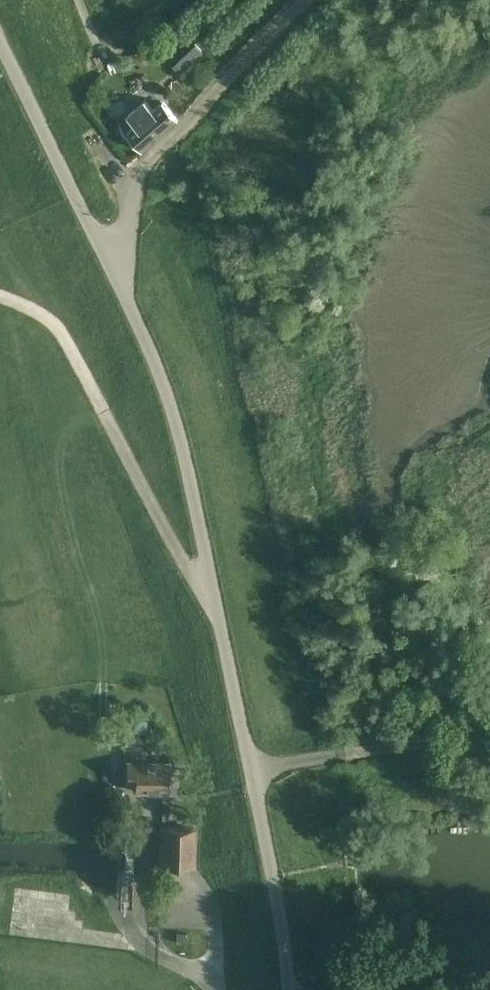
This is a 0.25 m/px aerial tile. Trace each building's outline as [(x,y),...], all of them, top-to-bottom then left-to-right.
[(195,45),(172,67),(180,75),(203,53),(195,45)] [(141,150),(142,150),(179,119),(172,111),(171,112),(163,102),(154,110),(147,101),(130,115),(138,125),(127,133),(141,150)] [(139,744),(139,736),(127,736),(127,744),(139,744)] [(169,763),(127,762),(126,781),(133,781),(133,792),(169,792),(169,763)] [(192,866),(193,827),(163,826),(162,866),(192,866)] [(176,932),(176,942),(187,942),(187,933),(176,932)]
